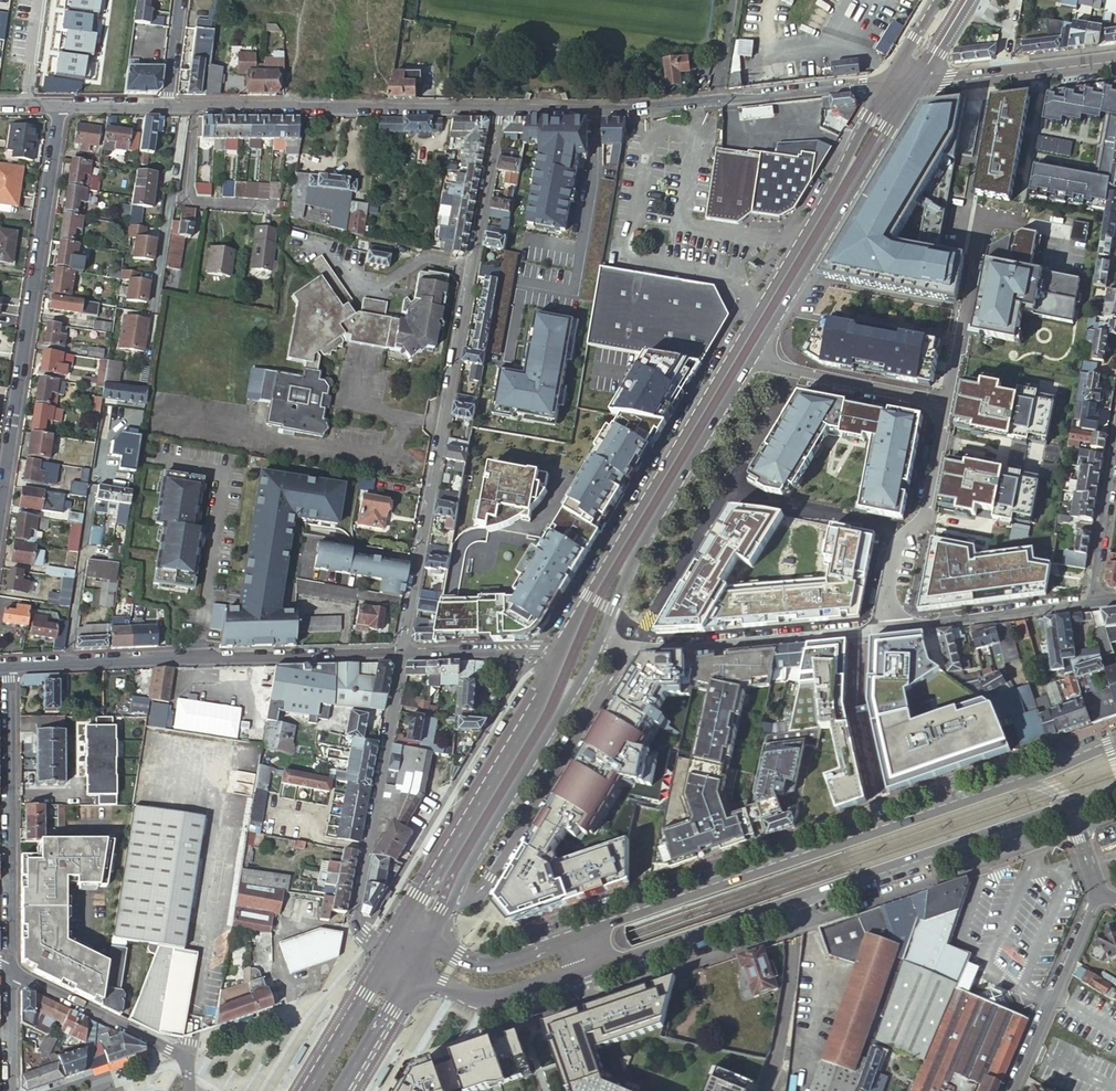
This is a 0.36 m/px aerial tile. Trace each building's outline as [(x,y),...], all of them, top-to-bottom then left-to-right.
[(99,0),(64,0),(62,10),(81,13),(81,17),(62,14),(56,52),(75,55),(74,59),(56,57),(53,76),(87,81),(99,0)] [(132,23),(148,26),(150,11),(148,11),(149,0),(136,0),(132,23)] [(401,12),(388,10),(389,0),(376,0),(375,6),(360,5),(358,25),(399,29),(401,12)] [(1093,0),(1062,0),(1061,5),(1076,8),(1077,4),(1082,6),(1092,8),(1093,0)] [(1101,2),(1093,0),(1092,8),(1100,9),(1101,2)] [(1107,3),(1105,12),(1111,14),(1115,14),(1115,0),(1107,0),(1107,3)] [(899,10),(893,21),(904,28),(910,17),(899,10)] [(1105,12),(1103,23),(1110,24),(1111,14),(1105,12)] [(210,21),(195,20),(194,28),(209,30),(210,21)] [(875,50),(886,57),(904,28),(893,21),(875,50)] [(1058,51),(1064,23),(1055,22),(1054,39),(1022,43),(1022,40),(1014,40),(1012,53),(1016,56),(1058,51)] [(1073,25),(1070,24),(1064,23),(1058,51),(1068,50),(1073,25)] [(1068,50),(1085,48),(1089,25),(1079,24),(1074,23),(1073,23),(1073,25),(1068,50)] [(1089,25),(1085,48),(1099,46),(1101,33),(1102,28),(1089,25)] [(209,58),(213,32),(195,30),(191,60),(204,62),(205,57),(209,58)] [(1099,46),(1115,44),(1115,31),(1101,33),(1099,46)] [(977,48),(955,51),(954,52),(955,52),(954,62),(953,62),(953,65),(990,60),(994,56),(997,38),(976,40),(977,48)] [(753,42),(740,40),(737,54),(751,56),(753,42)] [(263,70),(263,67),(257,67),(257,70),(254,70),(254,66),(254,55),(237,55),(237,74),(247,74),(263,74),(263,70)] [(208,68),(208,67),(209,58),(205,57),(204,62),(191,60),(189,72),(204,74),(205,67),(208,68)] [(731,68),(728,89),(789,83),(857,74),(855,62),(831,65),(832,67),(826,68),(825,57),(731,68)] [(263,67),(263,70),(267,70),(268,74),(275,74),(283,74),(283,73),(284,59),(263,59),(263,67)] [(687,59),(664,62),(666,92),(681,90),(680,78),(689,77),(687,59)] [(394,71),(395,63),(383,63),(383,71),(394,71)] [(206,95),(217,95),(220,69),(208,67),(208,68),(206,95)] [(126,68),(123,95),(156,95),(160,90),(163,68),(126,68)] [(263,96),(275,96),(275,81),(275,74),(268,74),(267,70),(263,70),(263,74),(263,96)] [(204,74),(189,72),(188,82),(205,84),(206,81),(203,81),(204,74)] [(392,72),(388,99),(416,99),(416,84),(405,83),(405,72),(392,72)] [(246,95),(263,96),(263,74),(247,74),(246,95)] [(186,95),(201,95),(202,87),(205,88),(205,84),(188,82),(186,95)] [(1113,83),(1113,89),(1104,87),(1104,84),(1093,85),(1094,91),(1085,89),(1085,86),(1074,87),(1075,93),(1066,91),(1065,88),(1055,89),(1056,95),(1045,94),(1041,121),(1060,125),(1061,120),(1079,123),(1080,117),(1098,121),(1099,115),(1107,117),(1096,178),(1032,166),(1027,193),(1036,194),(1035,198),(1045,199),(1045,196),(1054,198),(1053,201),(1063,203),(1063,199),(1072,201),(1071,204),(1081,206),(1081,203),(1090,204),(1089,208),(1104,210),(1106,192),(1111,164),(1115,136),(1115,130),(1115,82),(1113,83)] [(1029,92),(991,97),(973,193),(1009,200),(1029,92)] [(836,96),(821,98),(819,117),(823,118),(825,109),(830,110),(831,110),(837,109),(838,116),(846,122),(857,103),(851,94),(836,96)] [(936,253),(965,100),(942,102),(942,105),(919,108),(824,265),(854,285),(952,303),(961,258),(936,253)] [(772,105),(741,105),(742,115),(772,115),(772,105)] [(156,116),(143,116),(141,129),(155,129),(155,128),(161,129),(163,117),(156,116)] [(214,117),(197,117),(196,134),(200,134),(200,137),(213,137),(214,117)] [(225,117),(214,117),(213,137),(212,149),(224,149),(225,117)] [(237,117),(225,117),(224,149),(235,150),(236,147),(237,117)] [(248,117),(237,117),(236,147),(240,148),(240,138),(248,138),(248,117)] [(260,117),(248,117),(248,138),(247,147),(259,148),(260,138),(260,117)] [(273,117),(260,117),(260,138),(268,138),(268,141),(272,141),(273,117)] [(284,138),(285,117),(273,117),(272,141),(271,150),(283,150),(284,138)] [(296,140),(297,117),(285,117),(284,138),(283,150),(283,151),(288,152),(288,153),(297,154),(300,140),(296,140)] [(439,120),(377,119),(377,133),(378,134),(439,134),(439,120)] [(460,120),(449,120),(447,138),(455,138),(456,134),(458,133),(460,120)] [(455,138),(462,138),(463,134),(469,134),(472,120),(460,120),(458,133),(456,134),(455,138)] [(462,138),(464,141),(469,141),(470,135),(474,133),(483,135),(485,124),(483,121),(482,120),(472,120),(469,134),(463,134),(462,138)] [(505,124),(503,134),(505,134),(518,134),(525,134),(528,120),(516,120),(509,120),(505,124)] [(586,156),(586,121),(546,121),(528,120),(525,137),(528,138),(540,138),(540,154),(527,221),(565,229),(578,156),(586,156)] [(617,165),(625,121),(613,121),(605,121),(602,120),(601,141),(601,144),(612,144),(609,164),(617,165)] [(76,124),(73,142),(79,143),(78,150),(87,152),(88,145),(96,146),(99,128),(76,124)] [(7,151),(11,151),(18,152),(17,159),(32,161),(36,128),(10,125),(7,151)] [(138,133),(104,128),(101,147),(135,152),(138,133)] [(155,129),(141,129),(139,141),(153,141),(155,129)] [(464,141),(462,150),(467,151),(469,145),(481,147),(483,135),(474,133),(470,135),(469,141),(464,141)] [(1038,136),(1035,151),(1068,157),(1070,142),(1038,136)] [(137,152),(147,152),(152,152),(153,141),(139,141),(137,152)] [(777,145),(775,156),(795,160),(798,161),(800,155),(813,157),(815,141),(777,145)] [(813,157),(809,183),(831,147),(815,141),(813,157)] [(466,156),(479,158),(481,147),(469,145),(467,151),(462,150),(460,159),(466,160),(466,156)] [(750,213),(778,217),(794,209),(809,183),(813,157),(800,155),(798,161),(795,160),(775,156),(747,150),(746,153),(723,149),(721,149),(715,148),(706,220),(738,224),(750,213)] [(522,152),(500,149),(498,159),(520,162),(522,152)] [(432,178),(440,180),(442,169),(439,169),(441,161),(441,158),(442,153),(434,151),(431,167),(434,168),(432,178)] [(75,152),(74,160),(89,162),(90,154),(75,152)] [(137,152),(136,163),(145,164),(147,152),(137,152)] [(444,153),(442,153),(441,158),(451,160),(452,154),(444,152),(444,153)] [(464,169),(477,171),(479,158),(466,156),(466,160),(460,159),(459,168),(464,169)] [(74,160),(71,159),(67,184),(79,186),(79,189),(86,190),(97,191),(99,177),(88,175),(90,162),(89,162),(74,160)] [(518,175),(520,162),(498,159),(496,171),(502,172),(501,181),(510,183),(511,174),(518,175)] [(454,164),(441,161),(439,169),(442,169),(452,171),(454,164)] [(16,206),(17,195),(14,194),(16,181),(20,181),(22,167),(0,163),(0,204),(16,206)] [(1106,192),(1115,194),(1115,165),(1111,164),(1106,192)] [(615,167),(607,165),(604,182),(612,183),(615,167)] [(138,227),(141,207),(149,208),(152,183),(155,183),(157,173),(135,169),(128,216),(127,225),(137,227),(138,227)] [(473,189),(477,171),(464,169),(463,176),(456,175),(454,183),(454,185),(473,189)] [(288,210),(286,224),(290,225),(291,224),(324,229),(323,234),(336,236),(337,231),(344,232),(350,194),(354,195),(356,182),(294,173),(289,202),(288,210)] [(234,183),(222,182),(221,198),(233,199),(234,183)] [(234,183),(233,199),(244,199),(245,183),(234,183)] [(245,183),(244,199),(256,200),(257,184),(245,183)] [(271,199),(278,200),(280,183),(269,183),(268,184),(267,201),(271,201),(271,199)] [(210,184),(194,184),(194,185),(196,195),(197,196),(209,197),(210,184)] [(256,200),(267,201),(268,184),(257,184),(256,200)] [(473,189),(454,185),(454,186),(453,190),(452,196),(471,200),(473,189)] [(79,189),(66,187),(63,211),(76,213),(77,202),(84,203),(86,190),(79,189)] [(513,201),(515,194),(503,192),(503,197),(510,198),(510,200),(513,201)] [(1103,214),(1115,216),(1115,194),(1106,192),(1104,210),(1103,214)] [(445,207),(450,207),(452,197),(446,196),(440,195),(440,200),(443,200),(442,203),(442,206),(445,207)] [(469,211),(471,200),(452,196),(452,197),(450,207),(469,211)] [(513,204),(491,200),(489,210),(511,214),(513,204)] [(289,202),(279,201),(278,209),(288,210),(289,202)] [(77,202),(76,213),(83,214),(84,203),(77,202)] [(448,219),(450,207),(445,207),(442,206),(441,208),(441,212),(438,211),(437,217),(441,217),(448,219)] [(469,211),(450,207),(448,219),(467,222),(469,211)] [(178,221),(172,221),(169,239),(169,248),(166,268),(176,270),(181,237),(189,238),(193,209),(179,208),(178,221)] [(778,217),(788,218),(794,209),(778,217)] [(511,214),(489,210),(488,217),(503,220),(502,230),(500,237),(485,234),(482,248),(504,252),(511,214)] [(351,213),(347,234),(360,238),(364,215),(351,213)] [(748,226),(750,213),(738,224),(748,226)] [(1100,236),(1111,238),(1113,238),(1115,221),(1115,216),(1103,214),(1100,236)] [(82,217),(62,215),(58,239),(72,241),(73,236),(79,236),(82,217)] [(448,219),(441,217),(439,229),(446,230),(446,229),(448,219)] [(466,233),(467,222),(448,219),(446,229),(466,233)] [(1088,223),(1073,220),(1069,238),(1085,242),(1088,223)] [(116,250),(123,251),(123,248),(127,224),(119,223),(116,250)] [(131,259),(151,262),(154,241),(143,240),(144,228),(127,226),(125,238),(134,239),(131,259)] [(254,226),(253,241),(273,243),(275,229),(254,226)] [(486,227),(485,234),(500,237),(502,230),(486,227)] [(446,229),(446,230),(444,240),(464,244),(466,233),(446,229)] [(10,263),(15,232),(0,230),(0,261),(10,263)] [(1037,233),(1021,230),(988,248),(971,333),(1015,342),(1021,313),(1072,323),(1080,280),(1029,270),(1037,233)] [(1097,255),(1115,259),(1115,253),(1114,253),(1114,254),(1109,253),(1111,238),(1100,236),(1097,255)] [(442,253),(461,256),(464,244),(444,240),(444,241),(442,253)] [(253,241),(249,269),(270,271),(273,243),(253,241)] [(77,245),(58,242),(54,266),(80,270),(82,259),(75,258),(77,245)] [(390,250),(368,246),(364,267),(386,271),(390,250)] [(209,247),(205,273),(228,277),(232,250),(209,247)] [(1092,285),(1105,287),(1108,266),(1115,267),(1115,259),(1097,255),(1092,285)] [(304,269),(315,285),(316,284),(336,313),(344,307),(345,308),(351,304),(318,259),(304,269)] [(501,268),(479,264),(477,276),(485,278),(499,281),(501,268)] [(73,272),(54,269),(50,293),(63,295),(65,284),(71,285),(73,272)] [(599,269),(586,346),(700,365),(729,316),(725,309),(718,296),(714,288),(599,269)] [(125,301),(145,304),(148,283),(136,281),(138,274),(120,271),(119,280),(128,281),(125,301)] [(397,324),(388,322),(383,351),(398,354),(400,352),(407,361),(424,350),(432,351),(435,330),(439,331),(439,328),(437,325),(441,301),(445,299),(442,295),(445,278),(424,275),(424,276),(416,275),(412,301),(408,303),(406,300),(402,302),(400,315),(404,315),(403,322),(400,324),(397,324)] [(497,289),(499,281),(485,278),(485,282),(484,286),(497,289)] [(262,373),(257,403),(269,405),(265,426),(280,428),(280,431),(321,438),(321,435),(326,431),(323,424),(324,421),(321,421),(326,388),(330,386),(331,381),(328,379),(324,379),(321,380),(321,382),(316,381),(318,372),(315,372),(317,357),(315,354),(340,336),(347,338),(346,345),(383,351),(388,322),(382,321),(381,321),(381,322),(357,319),(356,316),(352,319),(345,308),(344,307),(336,313),(316,284),(315,285),(291,302),(294,305),(284,361),(303,364),(300,379),(262,373)] [(497,289),(484,286),(482,296),(496,298),(497,289)] [(1092,302),(1115,306),(1115,292),(1106,290),(1104,302),(1102,302),(1102,300),(1093,299),(1092,302)] [(726,292),(718,296),(725,309),(733,305),(726,292)] [(81,301),(50,296),(48,309),(79,313),(81,301)] [(494,308),(496,298),(482,296),(480,306),(494,308)] [(85,314),(87,302),(81,301),(79,313),(85,314)] [(359,314),(356,316),(357,319),(381,322),(381,321),(382,321),(383,315),(385,305),(361,302),(359,314)] [(1115,320),(1115,306),(1092,302),(1092,305),(1101,307),(1102,306),(1104,306),(1102,317),(1102,318),(1115,320)] [(494,308),(480,306),(478,316),(492,319),(494,308)] [(397,317),(383,315),(382,321),(388,322),(397,324),(397,317)] [(555,422),(574,321),(535,315),(524,375),(501,370),(493,411),(555,422)] [(489,335),(492,319),(478,316),(476,333),(489,335)] [(142,353),(147,321),(122,318),(118,349),(142,353)] [(822,365),(934,387),(942,344),(823,321),(803,355),(822,365)] [(94,322),(93,330),(110,332),(111,325),(94,322)] [(1115,335),(1115,323),(1109,322),(1108,326),(1099,325),(1099,327),(1086,325),(1085,330),(1108,334),(1115,335)] [(59,326),(46,324),(43,344),(63,347),(64,336),(57,335),(59,326)] [(1108,334),(1085,330),(1083,344),(1086,344),(1087,341),(1093,342),(1090,360),(1103,362),(1108,334)] [(476,333),(472,351),(486,354),(489,335),(476,333)] [(88,347),(87,356),(102,358),(104,349),(88,347)] [(472,351),(464,350),(462,363),(472,365),(470,380),(481,382),(486,354),(472,351)] [(69,355),(42,351),(39,372),(66,376),(69,355)] [(103,385),(107,360),(101,359),(98,379),(83,376),(82,385),(103,388),(103,386),(103,385)] [(120,363),(107,360),(103,385),(117,386),(120,363)] [(583,362),(576,402),(610,409),(609,414),(626,417),(627,412),(629,412),(632,393),(606,388),(609,367),(583,362)] [(1082,362),(1081,370),(1095,372),(1096,364),(1082,362)] [(1078,372),(1074,402),(1084,404),(1084,401),(1098,403),(1099,402),(1101,402),(1102,402),(1103,393),(1103,392),(1102,392),(1100,392),(1100,391),(1100,390),(1100,385),(1097,385),(1098,376),(1078,372)] [(57,381),(38,379),(34,403),(47,405),(49,393),(55,394),(57,381)] [(961,384),(954,421),(973,425),(972,430),(1027,441),(1028,436),(1047,439),(1055,402),(1037,398),(1038,391),(1018,387),(1017,394),(1000,391),(1001,384),(982,380),(980,387),(961,384)] [(62,395),(64,382),(57,381),(55,394),(62,395)] [(117,386),(103,385),(103,386),(103,388),(101,399),(113,400),(133,403),(144,404),(146,390),(117,386)] [(659,395),(638,391),(634,411),(655,415),(657,406),(660,404),(661,399),(659,397),(659,395)] [(49,393),(47,405),(54,406),(55,394),(49,393)] [(872,440),(859,511),(902,520),(922,417),(798,394),(746,482),(766,493),(788,498),(826,434),(864,442),(865,438),(872,440)] [(478,399),(456,395),(454,404),(476,408),(478,399)] [(94,397),(92,411),(99,412),(101,398),(94,397)] [(1074,402),(1072,411),(1083,412),(1080,429),(1095,431),(1097,420),(1093,419),(1095,406),(1084,404),(1074,402)] [(454,404),(452,418),(474,421),(476,408),(454,404)] [(53,409),(34,406),(30,430),(43,432),(45,420),(51,421),(53,409)] [(60,409),(53,409),(51,421),(58,422),(60,409)] [(45,420),(43,432),(50,433),(51,421),(45,420)] [(623,436),(632,437),(655,441),(663,427),(633,422),(632,430),(624,429),(623,436)] [(540,439),(473,427),(470,444),(468,451),(465,472),(460,495),(459,505),(458,509),(500,516),(510,463),(516,464),(515,468),(534,471),(540,439)] [(622,454),(632,437),(623,436),(572,428),(569,445),(622,454)] [(1105,436),(1083,432),(1082,439),(1091,440),(1090,448),(1103,450),(1105,436)] [(51,436),(30,433),(26,456),(48,460),(50,442),(51,436)] [(139,437),(119,434),(112,441),(110,456),(120,458),(118,470),(134,472),(139,437)] [(655,441),(632,437),(622,454),(620,457),(639,468),(655,441)] [(470,444),(448,440),(446,447),(468,451),(470,444)] [(465,472),(468,451),(446,447),(444,460),(458,463),(457,470),(465,472)] [(1076,466),(1080,466),(1100,469),(1102,456),(1089,454),(1088,459),(1078,457),(1076,466)] [(614,467),(606,481),(625,492),(630,483),(639,468),(620,457),(614,467)] [(39,462),(26,460),(22,481),(42,484),(44,472),(37,471),(39,462)] [(37,471),(44,472),(50,473),(51,464),(39,462),(37,471)] [(938,501),(957,505),(956,512),(975,516),(977,508),(994,511),(992,519),(1012,523),(1014,516),(1032,519),(1039,481),(1020,478),(1021,473),(965,462),(964,467),(945,464),(938,501)] [(1100,469),(1080,466),(1078,481),(1097,484),(1100,469)] [(1070,473),(1063,472),(1063,473),(1062,479),(1065,479),(1065,482),(1068,483),(1069,480),(1070,473)] [(162,524),(153,583),(158,584),(158,588),(186,593),(187,588),(192,589),(201,530),(194,529),(195,521),(199,522),(199,521),(195,521),(201,479),(163,473),(155,523),(162,524)] [(294,614),(277,613),(292,519),(336,527),(342,488),(259,475),(246,561),(250,562),(248,577),(243,576),(238,612),(226,612),(220,649),(293,647),(294,614)] [(374,478),(358,476),(356,489),(371,491),(374,478)] [(559,514),(598,537),(616,506),(598,494),(577,481),(559,514)] [(598,494),(616,506),(625,492),(606,481),(598,494)] [(1076,492),(1096,495),(1097,484),(1078,481),(1076,492)] [(86,497),(87,487),(73,485),(72,495),(75,496),(86,497)] [(103,487),(97,486),(93,511),(105,513),(107,502),(110,488),(103,487)] [(46,491),(21,488),(18,507),(48,512),(51,497),(45,496),(46,491)] [(118,503),(121,490),(110,488),(107,502),(110,502),(115,503),(118,503)] [(131,491),(129,491),(121,490),(118,503),(116,515),(122,516),(121,525),(125,526),(131,491)] [(460,495),(438,492),(437,501),(459,505),(460,495)] [(1076,492),(1072,492),(1070,505),(1094,508),(1096,495),(1076,492)] [(387,498),(362,494),(357,526),(382,530),(385,514),(389,511),(391,505),(387,500),(387,498)] [(458,509),(459,505),(437,501),(434,517),(446,519),(445,530),(454,532),(458,509)] [(1076,517),(1092,520),(1094,508),(1070,505),(1068,516),(1076,517)] [(651,636),(705,633),(735,586),(730,583),(741,566),(754,572),(787,518),(724,508),(651,636)] [(436,631),(433,644),(437,644),(437,640),(457,640),(457,643),(480,642),(480,639),(492,639),(492,642),(513,641),(513,638),(515,638),(515,641),(528,640),(528,638),(530,638),(545,613),(551,616),(571,581),(590,550),(586,548),(589,543),(593,545),(598,537),(559,514),(536,556),(535,555),(520,582),(521,583),(513,597),(517,599),(514,605),(507,606),(507,603),(499,603),(499,601),(478,602),(478,605),(440,606),(439,615),(436,631)] [(26,541),(25,545),(33,546),(36,528),(47,530),(49,520),(17,515),(13,540),(26,541)] [(60,522),(73,524),(74,517),(61,515),(60,522)] [(1068,516),(1059,515),(1058,520),(1076,523),(1076,517),(1068,516)] [(73,524),(81,525),(83,517),(74,516),(74,517),(73,524)] [(1092,520),(1076,517),(1076,523),(1075,524),(1077,524),(1091,526),(1092,520)] [(69,551),(77,553),(81,525),(73,524),(69,551)] [(1072,553),(1086,555),(1091,526),(1077,524),(1072,549),(1068,549),(1068,551),(1072,552),(1072,553)] [(831,569),(829,581),(867,587),(871,568),(875,548),(878,535),(832,526),(824,568),(831,569)] [(98,528),(91,527),(89,544),(100,546),(103,528),(98,528)] [(930,540),(917,611),(1044,595),(1050,565),(1033,562),(1032,553),(975,557),(974,547),(930,540)] [(25,545),(13,543),(10,562),(40,567),(42,552),(34,551),(35,546),(33,546),(25,545)] [(451,549),(429,545),(427,556),(449,560),(451,549)] [(110,558),(120,559),(122,549),(122,547),(111,546),(110,547),(111,552),(110,558)] [(380,581),(378,595),(400,598),(403,581),(405,571),(405,567),(345,558),(345,551),(344,549),(330,547),(330,548),(316,546),(313,571),(380,581)] [(514,579),(520,582),(535,555),(529,552),(514,579)] [(1064,552),(1062,565),(1084,569),(1084,567),(1086,555),(1072,553),(1064,552)] [(1105,581),(1111,590),(1115,590),(1115,556),(1109,555),(1105,581)] [(449,560),(427,556),(425,569),(436,572),(437,570),(446,572),(449,560)] [(114,582),(117,564),(106,563),(103,562),(97,562),(86,561),(84,577),(103,579),(102,581),(114,582)] [(62,578),(73,580),(74,572),(48,568),(46,576),(62,578)] [(21,572),(9,570),(5,591),(25,594),(28,577),(21,576),(21,572)] [(47,604),(68,607),(72,586),(73,580),(62,578),(59,595),(48,593),(47,604)] [(101,590),(112,591),(114,582),(102,581),(101,590)] [(357,591),(295,581),(295,594),(354,604),(355,602),(357,591)] [(829,581),(735,586),(705,633),(861,616),(867,587),(829,581)] [(110,606),(112,591),(101,590),(98,604),(110,606)] [(378,595),(357,591),(355,602),(398,609),(400,598),(378,595)] [(442,594),(421,591),(419,599),(441,603),(442,594)] [(441,603),(419,599),(417,611),(439,615),(440,606),(441,603)] [(28,608),(29,601),(18,600),(17,606),(28,608)] [(0,624),(25,627),(27,617),(28,610),(28,608),(17,606),(16,606),(15,613),(2,611),(0,624)] [(358,608),(355,627),(367,629),(367,630),(379,632),(382,613),(358,608)] [(56,620),(58,621),(56,614),(28,610),(27,617),(32,617),(56,620)] [(1100,612),(1104,626),(1107,635),(1115,633),(1115,618),(1115,610),(1100,612)] [(1070,660),(1100,656),(1099,649),(1075,652),(1071,624),(1084,623),(1093,621),(1095,629),(1104,626),(1100,612),(1056,618),(1058,630),(1059,641),(1061,652),(1062,662),(1068,661),(1070,660)] [(61,652),(65,629),(55,627),(56,620),(32,617),(29,636),(53,639),(51,651),(61,652)] [(294,619),(294,634),(340,632),(339,618),(294,619)] [(1058,630),(1056,618),(1037,620),(1038,629),(1045,628),(1046,632),(1058,630)] [(129,619),(110,620),(109,625),(108,632),(109,649),(128,649),(128,628),(129,619)] [(65,629),(66,622),(58,621),(56,620),(55,627),(65,629)] [(429,630),(428,630),(429,622),(417,620),(415,621),(414,630),(412,639),(416,645),(433,644),(436,631),(429,630)] [(1028,634),(1024,621),(1015,622),(1021,640),(1029,638),(1028,634)] [(993,625),(998,645),(1001,654),(1001,656),(1003,665),(1015,661),(1011,646),(1014,646),(1014,644),(1008,623),(998,624),(993,625)] [(76,629),(72,651),(106,650),(108,632),(109,625),(81,626),(81,628),(76,629)] [(1001,654),(998,645),(993,625),(981,626),(986,647),(991,646),(994,656),(1001,654)] [(981,626),(969,627),(975,650),(986,647),(981,626)] [(128,649),(156,647),(155,627),(128,628),(128,649)] [(954,629),(935,631),(939,644),(953,641),(953,642),(963,639),(962,636),(960,637),(958,629),(954,629)] [(1059,641),(1058,630),(1046,632),(1047,642),(1059,641)] [(939,665),(944,665),(942,655),(939,644),(935,631),(925,632),(930,657),(937,656),(939,665)] [(926,656),(922,633),(870,639),(867,705),(867,707),(869,713),(887,795),(1009,753),(1001,728),(994,709),(981,699),(956,682),(947,676),(942,674),(930,663),(926,656)] [(1109,642),(1112,641),(1113,643),(1115,642),(1115,633),(1107,635),(1109,642)] [(939,644),(942,655),(956,651),(963,649),(962,643),(964,643),(963,639),(953,642),(953,641),(939,644)] [(664,813),(650,877),(793,828),(798,807),(787,812),(788,815),(779,818),(778,816),(781,815),(777,796),(781,797),(793,792),(804,745),(817,749),(821,730),(813,728),(831,726),(841,774),(825,779),(835,813),(865,802),(846,718),(844,712),(843,707),(846,641),(807,645),(802,667),(787,732),(768,735),(755,794),(758,806),(748,809),(748,807),(764,736),(765,736),(767,725),(761,724),(773,670),(778,648),(698,656),(695,678),(695,680),(693,689),(710,693),(708,700),(707,700),(693,762),(677,758),(666,806),(664,813)] [(1059,641),(1047,642),(1048,646),(1044,647),(1041,647),(1042,654),(1049,653),(1061,652),(1059,641)] [(802,667),(807,645),(799,646),(790,647),(791,668),(802,667)] [(790,647),(778,648),(773,670),(789,669),(791,668),(790,647)] [(944,665),(946,671),(947,675),(961,672),(968,670),(965,659),(958,661),(956,651),(942,655),(944,665)] [(1062,662),(1061,652),(1049,653),(1050,662),(1045,663),(1046,673),(1060,671),(1063,670),(1064,674),(1071,672),(1068,661),(1062,662)] [(698,656),(644,656),(608,716),(667,735),(686,679),(695,678),(698,656)] [(1115,717),(1115,710),(1110,689),(1098,693),(1092,676),(1105,672),(1100,656),(1070,660),(1074,674),(1075,677),(1077,681),(1087,677),(1093,695),(1082,699),(1091,725),(1115,717)] [(459,675),(460,662),(440,663),(440,676),(459,675)] [(473,662),(460,662),(459,675),(456,701),(454,719),(454,720),(472,719),(473,713),(475,713),(478,683),(471,683),(473,662)] [(494,663),(473,662),(471,683),(478,683),(492,685),(494,663)] [(426,676),(426,663),(409,664),(406,677),(426,676)] [(440,676),(440,663),(426,663),(426,676),(425,689),(439,688),(440,676)] [(387,665),(332,666),(331,681),(331,695),(331,703),(324,703),(322,715),(323,716),(323,718),(326,719),(327,716),(330,717),(332,707),(382,712),(390,669),(387,665)] [(287,667),(274,668),(271,685),(284,687),(287,667)] [(980,672),(981,677),(994,673),(993,670),(991,671),(990,669),(980,672)] [(172,670),(152,671),(148,701),(167,704),(172,670)] [(981,677),(963,681),(956,682),(981,699),(996,689),(1001,698),(1010,693),(1010,692),(1002,679),(1006,676),(1003,670),(994,673),(981,677)] [(1106,675),(1110,689),(1115,710),(1115,671),(1106,675)] [(947,675),(947,676),(956,682),(963,681),(961,672),(947,675)] [(18,680),(18,687),(40,686),(40,683),(42,683),(42,711),(58,711),(58,690),(66,690),(65,682),(59,682),(47,683),(47,674),(23,676),(18,680)] [(59,682),(59,674),(47,674),(47,683),(59,682)] [(1052,712),(1059,736),(1062,735),(1091,725),(1082,699),(1077,681),(1075,677),(1069,679),(1065,680),(1070,697),(1067,698),(1070,706),(1066,707),(1064,703),(1057,706),(1058,710),(1052,712)] [(677,758),(693,689),(695,680),(686,679),(682,691),(667,735),(652,803),(666,806),(677,758)] [(331,681),(306,682),(307,702),(307,705),(317,704),(317,703),(322,703),(324,695),(331,695),(331,681)] [(269,696),(281,698),(307,702),(306,682),(296,683),(296,695),(270,691),(269,696)] [(996,689),(981,699),(994,709),(1001,728),(1012,724),(1011,721),(1037,712),(1028,687),(1010,693),(1001,698),(996,689)] [(278,712),(281,698),(269,696),(267,711),(278,712)] [(403,696),(401,706),(420,710),(422,710),(424,699),(403,696)] [(140,705),(141,698),(132,697),(131,703),(140,705)] [(172,729),(244,738),(246,720),(239,719),(241,705),(176,697),(172,729)] [(145,717),(148,700),(141,698),(140,705),(138,716),(145,717)] [(1067,698),(1049,704),(1049,706),(1052,712),(1058,710),(1057,706),(1064,703),(1066,707),(1070,706),(1067,698)] [(428,700),(424,699),(422,710),(434,713),(436,713),(437,708),(429,706),(430,703),(427,703),(428,700)] [(130,714),(138,716),(140,705),(131,703),(130,714)] [(1045,741),(1059,736),(1052,712),(1049,706),(1046,707),(1048,713),(1038,717),(1045,741)] [(419,716),(425,718),(432,719),(434,713),(422,710),(420,710),(419,716)] [(267,711),(264,723),(276,725),(278,712),(267,711)] [(1020,749),(1045,741),(1038,717),(1037,712),(1011,721),(1012,724),(1020,749)] [(348,713),(344,737),(343,738),(345,739),(351,740),(362,742),(366,716),(348,713)] [(433,745),(420,743),(425,718),(419,716),(411,715),(409,727),(411,727),(408,741),(395,738),(393,746),(403,748),(413,750),(431,753),(440,755),(441,747),(433,745)] [(316,717),(308,716),(307,724),(315,725),(316,720),(316,717)] [(326,722),(322,721),(320,732),(328,733),(330,717),(327,716),(326,719),(326,722)] [(667,735),(608,716),(493,903),(511,925),(628,885),(630,838),(637,806),(649,809),(652,803),(667,735)] [(34,785),(63,785),(63,718),(63,717),(19,717),(19,732),(34,732),(34,785)] [(93,799),(93,805),(115,805),(113,758),(114,758),(114,740),(113,740),(114,726),(111,726),(111,717),(102,717),(102,718),(88,718),(88,722),(94,722),(94,728),(83,728),(83,739),(77,739),(77,742),(84,742),(84,759),(77,759),(77,763),(83,763),(83,778),(84,778),(84,797),(96,797),(96,799),(93,799)] [(432,719),(425,718),(420,743),(433,745),(438,720),(432,719)] [(482,730),(489,719),(472,719),(454,720),(453,726),(453,732),(482,730)] [(264,723),(260,748),(260,750),(290,755),(294,728),(276,725),(264,723)] [(1001,728),(1009,753),(1020,749),(1012,724),(1001,728)] [(339,736),(337,748),(343,749),(345,739),(343,738),(344,737),(339,736)] [(361,752),(374,754),(376,744),(362,742),(351,740),(349,750),(361,752)] [(225,823),(247,826),(257,766),(260,750),(260,748),(238,744),(225,823)] [(403,748),(393,746),(386,786),(395,788),(403,748)] [(386,786),(383,803),(394,805),(396,795),(403,794),(406,774),(418,776),(421,760),(411,758),(413,750),(403,748),(395,788),(386,786)] [(311,751),(299,749),(298,756),(311,757),(311,751)] [(383,803),(373,856),(391,860),(396,861),(413,833),(405,828),(424,796),(425,793),(431,753),(413,750),(411,758),(421,760),(418,776),(406,774),(403,794),(396,795),(394,805),(383,803)] [(372,767),(374,754),(361,752),(359,765),(372,767)] [(449,779),(453,781),(461,766),(451,763),(449,779)] [(357,776),(370,778),(371,771),(372,767),(359,765),(357,776)] [(257,766),(247,826),(246,832),(258,835),(269,773),(273,774),(273,775),(282,777),(281,784),(328,794),(330,785),(334,786),(335,782),(315,778),(257,766)] [(346,784),(368,789),(370,778),(357,776),(345,774),(343,784),(346,784)] [(335,839),(358,844),(368,789),(346,784),(335,839)] [(43,818),(43,806),(24,806),(24,818),(43,818)] [(132,808),(111,939),(125,942),(147,945),(158,947),(181,950),(202,819),(132,808)] [(44,829),(43,818),(24,818),(24,829),(44,829)] [(1099,833),(1097,838),(1102,853),(1115,848),(1115,827),(1099,833)] [(24,842),(34,842),(38,842),(44,842),(44,829),(24,829),(24,842)] [(38,857),(19,857),(20,965),(27,965),(34,968),(31,973),(100,1007),(106,964),(64,943),(64,879),(75,879),(75,887),(105,887),(111,841),(63,842),(56,842),(44,842),(38,842),(38,857)] [(303,851),(304,844),(295,842),(294,849),(303,851)] [(339,864),(353,867),(354,864),(356,853),(341,851),(339,864)] [(391,860),(373,856),(371,871),(389,873),(391,860)] [(351,878),(353,867),(339,864),(328,863),(326,873),(351,878)] [(371,871),(368,885),(385,886),(387,884),(389,873),(371,871)] [(324,884),(349,889),(351,878),(326,873),(318,872),(316,883),(324,884)] [(238,877),(236,888),(248,889),(249,877),(238,877)] [(258,889),(259,878),(249,877),(248,889),(258,889)] [(258,889),(269,890),(270,878),(259,878),(258,889)] [(269,890),(277,890),(279,879),(270,878),(269,890)] [(960,977),(966,963),(969,955),(947,946),(970,883),(968,878),(929,892),(925,922),(917,920),(905,952),(875,1041),(887,1045),(925,1060),(960,977)] [(279,879),(277,890),(282,890),(286,890),(287,879),(279,879)] [(322,893),(324,884),(316,883),(313,882),(311,891),(322,893)] [(332,899),(347,902),(349,889),(324,884),(322,893),(323,894),(323,895),(333,897),(332,899)] [(385,886),(368,885),(362,916),(370,918),(389,887),(385,886)] [(236,888),(230,926),(269,934),(273,915),(277,890),(269,890),(258,889),(248,889),(236,888)] [(282,890),(277,890),(273,915),(278,916),(282,890)] [(925,922),(929,892),(860,915),(866,934),(883,940),(884,936),(901,942),(899,950),(905,952),(917,920),(925,922)] [(344,914),(347,902),(332,899),(323,898),(322,899),(318,919),(326,921),(328,911),(344,914)] [(860,915),(822,928),(831,957),(856,965),(859,956),(852,953),(854,946),(862,948),(866,934),(860,915)] [(1107,929),(1104,936),(1102,936),(1097,947),(1093,947),(1090,954),(1091,958),(1101,963),(1112,960),(1115,958),(1115,930),(1112,928),(1107,929)] [(336,959),(341,934),(319,932),(279,944),(289,975),(336,959)] [(866,934),(862,948),(854,946),(852,953),(859,956),(856,965),(813,1090),(856,1090),(865,1068),(875,1041),(905,952),(899,950),(901,942),(884,936),(883,940),(866,934)] [(125,942),(111,939),(109,949),(124,952),(125,942)] [(155,955),(158,947),(147,945),(146,951),(147,954),(155,955)] [(129,1022),(157,1036),(180,1040),(195,952),(181,950),(158,947),(155,955),(140,994),(139,996),(129,1022)] [(744,967),(755,997),(778,989),(774,978),(779,977),(773,961),(769,963),(764,948),(740,956),(738,957),(742,968),(744,967)] [(124,952),(109,949),(106,964),(103,987),(118,993),(125,952),(124,952)] [(978,969),(966,963),(960,977),(972,982),(976,973),(978,969)] [(253,1015),(270,1009),(265,990),(264,991),(258,972),(254,971),(248,973),(248,986),(248,997),(253,1015)] [(1087,971),(1081,981),(1104,996),(1110,986),(1087,971)] [(1097,974),(1115,986),(1115,981),(1099,971),(1097,974)] [(960,977),(925,1060),(913,1087),(911,1090),(998,1090),(1029,1021),(1008,1012),(974,996),(967,993),(972,982),(960,977)] [(603,1080),(602,1078),(605,1077),(597,1051),(664,1027),(677,978),(544,1024),(567,1090),(631,1090),(603,1080)] [(221,984),(213,1029),(233,1022),(253,1015),(248,997),(248,986),(226,994),(227,985),(221,984)] [(100,1007),(99,1008),(119,1018),(122,998),(120,994),(118,993),(103,987),(100,1007)] [(56,1041),(69,1011),(25,989),(20,992),(20,1024),(45,1036),(56,1041)] [(974,996),(1008,1012),(1002,997),(990,991),(974,996)] [(74,1031),(79,1015),(69,1011),(56,1041),(53,1047),(59,1049),(60,1046),(64,1039),(62,1038),(64,1034),(68,1036),(66,1040),(70,1041),(72,1037),(74,1031)] [(75,1039),(84,1043),(87,1021),(87,1019),(79,1015),(74,1031),(72,1037),(70,1041),(73,1043),(75,1039)] [(83,1073),(83,1075),(144,1054),(143,1048),(118,1036),(93,1045),(94,1024),(87,1021),(84,1043),(84,1049),(83,1073)] [(532,1074),(518,1033),(488,1043),(411,1069),(399,1090),(482,1090),(532,1074)] [(65,1079),(57,1057),(53,1055),(49,1056),(53,1047),(56,1041),(45,1036),(39,1049),(40,1049),(38,1053),(32,1052),(32,1042),(20,1042),(20,1090),(22,1090),(29,1090),(65,1079)] [(887,1045),(875,1041),(865,1068),(877,1073),(887,1045)] [(294,1066),(305,1047),(301,1045),(289,1063),(294,1066)] [(53,1055),(57,1057),(59,1049),(53,1047),(49,1056),(53,1055)] [(65,1079),(83,1073),(84,1049),(57,1057),(65,1079)] [(378,1086),(390,1067),(386,1065),(374,1084),(378,1086)] [(756,1084),(715,1067),(705,1090),(753,1090),(756,1084)] [(865,1068),(856,1090),(865,1090),(866,1090),(867,1090),(870,1090),(877,1073),(865,1068)]
